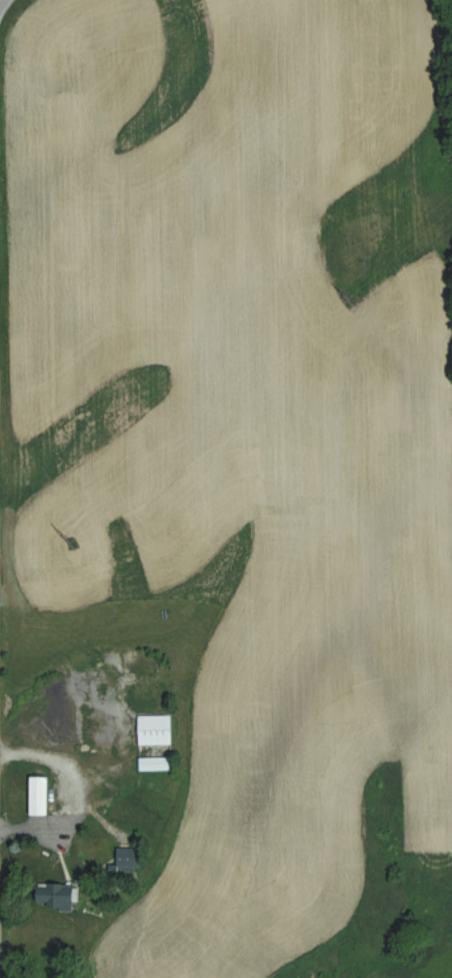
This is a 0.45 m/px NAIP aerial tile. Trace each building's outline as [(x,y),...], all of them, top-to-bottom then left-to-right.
[(138,715),(138,744),(172,744),(172,715),(138,715)] [(170,757),(139,757),(139,771),(170,771),(170,757)] [(48,776),(30,776),(30,815),(48,815),(48,776)] [(141,847),(118,847),(118,869),(141,869),(141,847)] [(75,908),(75,883),(38,883),(38,908),(75,908)]
